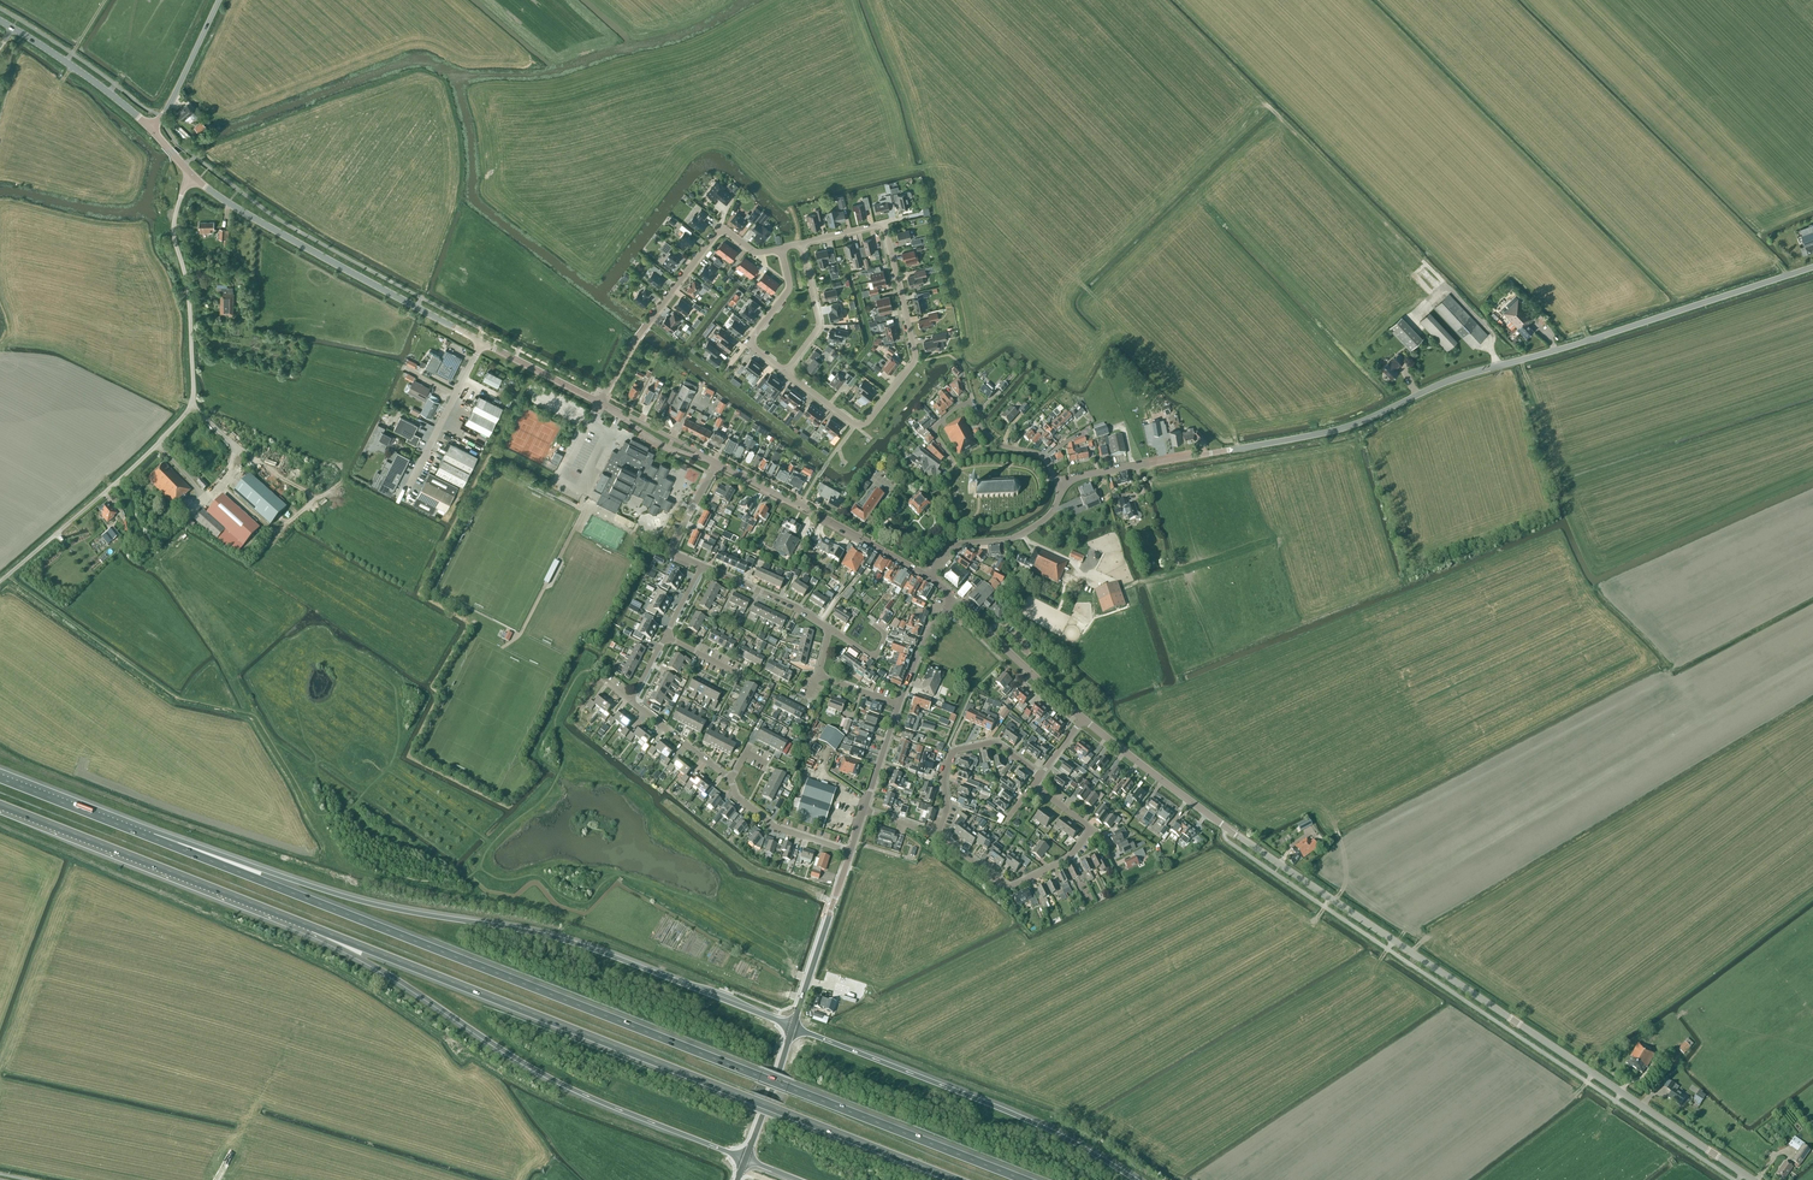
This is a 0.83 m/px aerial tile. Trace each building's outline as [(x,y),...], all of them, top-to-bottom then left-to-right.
[(178,114),(184,121),(184,120),(186,122),(191,117),(190,115),(193,112),(187,106),(178,114)] [(201,122),(194,128),(199,134),(207,127),(201,122)] [(187,138),(179,131),(177,134),(184,141),(187,138)] [(720,200),(726,205),(732,197),(723,189),(724,188),(716,182),(706,194),(714,200),(716,198),(719,198),(721,199),(720,200)] [(904,194),(898,196),(897,193),(893,195),(895,203),(899,202),(901,209),(909,206),(909,205),(910,203),(908,202),(907,198),(912,197),(911,192),(909,191),(904,192),(904,194)] [(880,200),(880,203),(874,205),(876,214),(884,212),(885,212),(889,211),(887,204),(892,203),(890,194),(885,196),(886,199),(880,200)] [(843,196),(837,198),(839,208),(846,206),(843,196)] [(855,211),(857,219),(867,217),(865,209),(870,208),(867,197),(862,198),(863,203),(852,206),(853,211),(855,211)] [(735,201),(732,209),(737,211),(740,203),(735,201)] [(761,212),(756,207),(750,215),(748,214),(744,218),(737,213),(731,221),(742,229),(748,221),(746,220),(748,219),(753,223),(759,215),(761,212)] [(809,222),(811,230),(820,228),(818,219),(823,218),(820,209),(815,210),(816,214),(806,217),(807,222),(809,222)] [(694,215),(688,222),(701,232),(707,224),(703,221),(708,215),(701,210),(696,216),(694,215)] [(827,214),(830,225),(840,223),(839,221),(845,220),(843,212),(837,213),(837,211),(831,211),(827,214)] [(199,223),(199,233),(210,233),(210,230),(214,229),(214,222),(199,223)] [(757,233),(754,237),(762,243),(765,239),(766,239),(769,236),(768,235),(770,232),(763,226),(762,227),(757,223),(752,229),(755,232),(755,231),(757,233)] [(1800,230),(1803,235),(1801,236),(1805,247),(1801,248),(1803,255),(1808,253),(1808,254),(1812,252),(1812,225),(1812,224),(1809,225),(1809,226),(1800,230)] [(683,250),(687,245),(690,247),(695,240),(688,234),(691,231),(682,225),(679,228),(684,232),(679,239),(680,240),(676,245),(683,250)] [(225,229),(219,229),(219,239),(225,239),(224,246),(227,246),(227,238),(228,238),(229,230),(225,230),(225,229)] [(909,231),(897,233),(899,241),(915,237),(914,234),(910,235),(909,231)] [(920,238),(911,240),(912,246),(922,244),(927,243),(925,237),(920,238)] [(871,239),(863,241),(864,246),(859,247),(861,256),(867,255),(866,253),(871,252),(872,256),(875,255),(876,259),(880,258),(878,250),(874,251),(871,239)] [(668,255),(661,264),(671,271),(680,260),(670,252),(670,253),(669,251),(672,247),(666,241),(660,249),(668,255)] [(730,247),(723,242),(716,252),(722,257),(730,247)] [(844,245),(847,257),(853,256),(855,267),(862,265),(859,251),(855,252),(853,243),(844,245)] [(729,262),(736,252),(730,247),(722,257),(729,262)] [(827,249),(815,252),(819,267),(828,265),(828,263),(835,261),(833,253),(828,254),(827,249)] [(918,263),(919,262),(917,254),(915,255),(914,251),(902,254),(903,259),(905,259),(907,265),(914,264),(915,264),(917,264),(918,263)] [(737,268),(743,272),(750,263),(744,258),(737,268)] [(750,263),(743,272),(750,277),(757,268),(750,263)] [(707,270),(704,267),(699,274),(709,282),(715,275),(714,274),(718,269),(711,264),(708,268),(709,268),(707,270)] [(647,279),(658,287),(664,280),(661,277),(661,275),(663,272),(654,265),(651,270),(653,271),(647,279)] [(871,281),(885,278),(884,278),(883,271),(874,273),(873,267),(862,270),(863,274),(865,273),(870,272),(872,281),(871,281)] [(916,275),(908,277),(910,287),(915,286),(916,287),(919,286),(919,285),(924,284),(922,277),(925,276),(923,270),(915,272),(916,275)] [(626,273),(622,278),(626,280),(627,281),(631,277),(626,273)] [(757,283),(764,288),(771,279),(765,274),(757,283)] [(884,278),(885,278),(871,281),(872,281),(874,289),(868,290),(869,295),(878,293),(877,288),(886,286),(884,278)] [(771,279),(764,288),(770,293),(778,284),(771,279)] [(220,314),(233,315),(234,292),(233,292),(233,287),(227,287),(227,280),(217,280),(217,287),(221,287),(221,293),(220,314)] [(686,291),(694,297),(698,291),(701,294),(705,289),(708,291),(710,288),(702,282),(700,285),(694,280),(686,291)] [(633,299),(643,307),(649,300),(647,299),(651,293),(645,288),(641,294),(639,292),(633,299)] [(824,292),(826,299),(837,297),(835,289),(824,292)] [(925,309),(922,298),(929,296),(928,291),(918,294),(919,298),(913,299),(916,311),(925,309)] [(736,293),(728,303),(732,306),(734,303),(734,304),(738,299),(737,299),(739,296),(736,293)] [(877,307),(878,307),(890,304),(889,297),(880,299),(879,293),(870,295),(872,301),(876,300),(878,307),(877,307)] [(1434,308),(1473,349),(1487,335),(1449,294),(1434,308)] [(686,315),(692,307),(680,298),(674,307),(679,311),(679,310),(686,315)] [(1518,299),(1503,313),(1517,328),(1517,329),(1526,338),(1534,331),(1528,324),(1532,321),(1531,320),(1535,316),(1518,299)] [(692,305),(700,311),(702,308),(695,302),(692,305)] [(747,307),(742,314),(752,322),(757,315),(753,312),(754,311),(755,311),(758,308),(752,304),(748,308),(747,307)] [(833,312),(829,313),(831,322),(843,319),(841,310),(841,311),(839,304),(831,306),(832,310),(833,310),(833,312)] [(884,313),(892,312),(890,304),(878,307),(880,315),(874,316),(875,320),(885,318),(884,313)] [(724,307),(720,313),(725,317),(730,311),(724,307)] [(1491,314),(1497,318),(1501,313),(1495,309),(1491,314)] [(918,321),(920,329),(932,327),(931,322),(938,320),(937,312),(928,314),(929,318),(918,321)] [(671,318),(669,320),(666,317),(661,324),(671,332),(677,325),(676,325),(681,319),(673,313),(670,317),(671,318)] [(728,328),(739,336),(745,328),(738,323),(741,319),(734,313),(731,318),(734,320),(728,328)] [(1429,313),(1420,322),(1422,324),(1424,327),(1425,327),(1447,351),(1457,342),(1429,313)] [(1542,325),(1546,321),(1541,315),(1536,319),(1542,325)] [(1389,329),(1410,351),(1422,339),(1401,317),(1389,329)] [(885,329),(885,332),(897,330),(895,323),(887,325),(886,321),(879,323),(880,330),(885,329)] [(712,322),(702,334),(707,338),(716,325),(713,323),(712,322)] [(689,326),(685,331),(689,334),(693,329),(689,326)] [(721,339),(717,343),(728,351),(734,344),(725,337),(728,334),(720,328),(715,335),(721,339)] [(847,331),(835,328),(834,332),(830,331),(828,340),(828,342),(829,344),(833,345),(835,344),(835,341),(844,344),(847,331)] [(891,339),(898,337),(897,330),(885,332),(886,336),(882,337),(884,344),(892,342),(891,339)] [(933,340),(923,343),(925,351),(939,348),(940,352),(939,349),(944,348),(942,340),(948,339),(947,332),(932,336),(933,340)] [(716,366),(722,359),(717,355),(720,352),(708,342),(703,348),(710,353),(706,359),(716,366)] [(434,372),(451,381),(462,359),(445,350),(441,359),(439,358),(440,357),(429,351),(426,355),(430,359),(425,368),(432,371),(434,372)] [(813,373),(820,363),(822,359),(819,357),(820,355),(815,350),(810,357),(813,360),(807,368),(813,373)] [(886,356),(889,358),(886,362),(895,369),(900,363),(888,354),(886,356)] [(1398,354),(1392,360),(1393,360),(1390,362),(1389,361),(1382,369),(1391,379),(1399,372),(1395,368),(1398,366),(1399,366),(1405,361),(1398,354)] [(408,359),(407,357),(404,363),(414,368),(417,364),(408,359)] [(744,368),(750,373),(757,363),(751,358),(745,366),(742,364),(736,371),(739,373),(744,368)] [(879,365),(891,374),(895,369),(886,362),(884,365),(881,363),(879,365)] [(757,375),(763,368),(757,363),(750,373),(755,377),(751,382),(754,385),(760,378),(757,375)] [(956,367),(952,371),(954,374),(955,373),(958,375),(961,373),(956,367)] [(497,386),(501,379),(487,372),(484,379),(497,386)] [(763,376),(756,386),(760,390),(762,387),(764,388),(767,391),(769,388),(777,378),(771,373),(767,379),(763,376)] [(831,373),(827,378),(831,381),(829,384),(837,390),(844,381),(848,384),(853,377),(847,373),(844,377),(837,373),(835,376),(831,373)] [(686,377),(677,394),(677,395),(672,404),(671,404),(667,413),(680,420),(695,391),(689,387),(690,385),(688,383),(690,379),(686,377)] [(769,388),(767,391),(770,393),(771,394),(769,397),(774,400),(782,390),(778,388),(782,383),(777,378),(769,388)] [(957,380),(949,386),(958,396),(962,392),(961,384),(957,380)] [(422,385),(414,381),(412,385),(409,384),(407,384),(404,390),(405,392),(407,393),(407,392),(423,401),(423,400),(427,402),(421,413),(431,419),(439,403),(438,402),(438,400),(437,397),(431,395),(429,398),(428,398),(425,396),(429,390),(422,386),(422,385)] [(658,381),(656,383),(658,384),(655,391),(648,388),(641,400),(642,400),(642,401),(644,402),(646,402),(647,403),(647,402),(649,403),(652,398),(655,400),(662,386),(663,383),(658,381)] [(632,396),(636,398),(640,389),(636,387),(638,384),(634,382),(633,386),(628,394),(629,394),(629,395),(632,396)] [(862,390),(858,394),(860,396),(857,399),(865,404),(867,401),(868,402),(873,395),(868,390),(870,388),(862,382),(858,387),(862,390)] [(986,384),(980,390),(989,398),(994,392),(996,390),(998,389),(1002,393),(1008,387),(1008,386),(1003,382),(1000,386),(998,384),(994,389),(987,383),(986,384)] [(673,389),(668,397),(661,394),(655,407),(658,409),(658,408),(662,410),(667,400),(672,402),(677,391),(673,389)] [(785,390),(779,397),(783,400),(788,404),(790,402),(796,393),(791,389),(788,393),(785,390)] [(944,390),(938,395),(940,398),(938,400),(939,402),(932,407),(941,417),(946,413),(944,412),(954,404),(944,390)] [(790,402),(788,404),(793,408),(797,410),(802,403),(799,401),(801,397),(796,393),(790,402)] [(465,423),(489,435),(503,408),(479,396),(465,423)] [(720,401),(717,407),(722,410),(726,403),(720,401)] [(1077,404),(1069,413),(1073,418),(1073,417),(1076,420),(1084,412),(1082,409),(1081,408),(1084,406),(1080,402),(1077,404)] [(774,403),(768,410),(771,413),(777,405),(774,403)] [(803,412),(809,417),(816,408),(810,403),(803,412)] [(1019,412),(1023,415),(1029,408),(1024,404),(1018,411),(1017,410),(1015,412),(1010,408),(1005,414),(1004,413),(1001,417),(1009,424),(1019,412)] [(381,418),(386,421),(391,410),(386,408),(381,418)] [(681,426),(694,433),(698,424),(688,419),(690,416),(692,413),(694,409),(691,408),(681,426)] [(809,417),(807,419),(817,426),(822,419),(819,416),(822,413),(816,408),(809,417)] [(799,410),(793,418),(797,421),(803,413),(802,413),(799,410)] [(741,411),(738,416),(747,422),(749,417),(741,411)] [(1066,411),(1058,419),(1065,426),(1072,418),(1066,411)] [(924,418),(926,420),(918,426),(923,432),(931,426),(936,421),(933,419),(934,418),(930,413),(924,418)] [(706,439),(711,430),(701,426),(703,423),(704,423),(708,416),(703,414),(698,424),(694,433),(706,439)] [(789,414),(783,422),(787,425),(793,417),(789,414)] [(712,430),(713,430),(714,430),(709,440),(720,446),(725,436),(716,431),(718,426),(720,427),(724,419),(719,416),(712,430)] [(406,441),(416,446),(421,437),(414,434),(418,426),(400,417),(394,430),(407,437),(406,441)] [(977,429),(973,431),(974,434),(972,436),(962,418),(948,426),(949,427),(944,429),(959,456),(978,445),(974,439),(980,435),(977,429)] [(823,428),(829,432),(835,423),(830,419),(825,426),(822,424),(817,429),(820,432),(823,428)] [(1057,433),(1065,426),(1058,419),(1050,426),(1057,433)] [(1155,435),(1163,434),(1161,424),(1164,424),(1163,420),(1160,421),(1160,420),(1152,421),(1155,435)] [(834,436),(841,427),(835,423),(829,432),(834,436)] [(1042,427),(1040,429),(1045,434),(1046,433),(1052,438),(1056,434),(1046,424),(1044,426),(1045,427),(1043,429),(1042,427)] [(1105,426),(1093,431),(1096,439),(1109,435),(1105,426)] [(378,449),(383,452),(388,444),(391,445),(394,438),(383,432),(385,429),(381,427),(367,453),(370,454),(372,451),(378,449)] [(1035,444),(1045,434),(1040,429),(1036,433),(1034,435),(1033,434),(1036,430),(1033,427),(1029,431),(1023,437),(1028,442),(1030,440),(1035,445),(1035,444)] [(1190,428),(1186,428),(1187,431),(1183,432),(1183,435),(1185,442),(1196,440),(1202,435),(1197,429),(1197,430),(1196,429),(1194,431),(1194,430),(1193,427),(1190,428)] [(924,432),(920,428),(915,432),(919,437),(924,432)] [(1171,432),(1173,444),(1183,442),(1181,430),(1171,432)] [(925,432),(925,431),(924,432),(919,437),(924,441),(923,442),(927,446),(933,440),(929,436),(930,435),(927,432),(925,432)] [(1052,438),(1046,433),(1045,434),(1035,444),(1038,447),(1041,443),(1040,442),(1041,441),(1048,447),(1051,443),(1050,441),(1053,439),(1052,438)] [(472,434),(469,439),(476,443),(479,438),(472,434)] [(724,448),(731,451),(739,436),(734,434),(732,439),(729,438),(724,448)] [(1109,446),(1112,456),(1125,453),(1122,435),(1108,438),(1109,446)] [(1073,441),(1073,443),(1074,447),(1086,442),(1084,437),(1073,441)] [(745,447),(747,447),(751,440),(748,438),(744,445),(738,442),(733,452),(740,456),(745,447)] [(631,492),(640,496),(644,498),(641,502),(650,506),(648,511),(656,515),(658,511),(660,512),(662,507),(669,511),(671,507),(672,507),(675,503),(665,498),(673,481),(665,477),(669,469),(661,464),(658,468),(650,464),(653,458),(652,458),(654,454),(647,450),(648,447),(631,439),(629,443),(625,441),(619,453),(613,450),(602,471),(593,490),(602,494),(597,503),(616,513),(623,498),(624,497),(628,499),(631,492)] [(756,452),(751,449),(755,441),(752,439),(751,440),(747,447),(748,448),(743,458),(750,462),(756,452)] [(927,449),(940,462),(946,457),(943,454),(944,453),(933,442),(927,449)] [(435,473),(463,487),(478,457),(450,444),(448,443),(445,448),(447,450),(435,473)] [(1066,450),(1067,456),(1075,454),(1075,450),(1074,447),(1073,443),(1068,444),(1069,449),(1066,450)] [(1103,445),(1101,446),(1101,447),(1098,448),(1100,459),(1109,457),(1112,456),(1109,446),(1107,446),(1103,447),(1103,445)] [(757,465),(762,456),(761,456),(763,453),(764,450),(760,448),(757,453),(752,462),(757,465)] [(768,460),(766,458),(771,449),(768,448),(758,466),(764,469),(768,460)] [(934,476),(937,479),(943,471),(940,468),(942,466),(918,448),(909,461),(932,479),(934,476)] [(1086,448),(1083,449),(1078,450),(1077,450),(1075,450),(1075,454),(1077,461),(1088,459),(1086,448)] [(776,461),(776,460),(780,453),(775,450),(771,458),(772,459),(766,470),(772,473),(777,463),(775,462),(776,461)] [(378,472),(371,485),(391,495),(410,458),(397,451),(395,455),(391,453),(387,460),(387,459),(384,465),(380,473),(378,472)] [(555,451),(550,461),(558,465),(563,455),(555,451)] [(1057,461),(1063,457),(1060,452),(1054,455),(1052,456),(1055,462),(1057,461)] [(1069,463),(1077,461),(1075,454),(1067,456),(1069,463)] [(786,481),(794,465),(790,462),(787,468),(787,469),(779,465),(774,475),(786,481)] [(187,496),(186,495),(191,490),(172,471),(165,464),(148,479),(153,484),(175,507),(187,496)] [(802,474),(804,471),(812,476),(814,472),(812,471),(813,469),(810,468),(809,469),(804,466),(801,470),(799,475),(793,485),(799,488),(805,478),(800,476),(802,474)] [(799,475),(794,472),(792,471),(787,481),(793,485),(799,475)] [(1116,479),(1118,485),(1131,482),(1128,471),(1119,474),(1120,478),(1116,479)] [(287,504),(250,472),(234,490),(271,523),(287,504)] [(429,472),(417,496),(413,505),(435,516),(439,507),(446,511),(458,487),(429,472)] [(196,483),(203,490),(207,487),(200,479),(196,483)] [(1002,498),(1003,498),(1003,497),(1007,497),(1007,498),(1008,498),(1008,497),(1012,496),(1012,497),(1013,497),(1013,496),(1016,495),(1017,496),(1017,495),(1017,494),(1019,491),(1020,491),(1019,490),(1019,487),(1020,486),(1020,485),(1019,486),(1016,483),(1017,482),(1016,482),(1016,483),(1012,482),(1012,481),(1011,481),(1011,482),(1007,482),(1007,481),(1006,481),(1006,482),(1002,482),(1002,481),(1001,481),(1001,482),(997,482),(997,481),(996,481),(996,482),(992,483),(992,481),(991,481),(991,483),(986,483),(986,482),(986,483),(981,483),(981,482),(980,482),(980,483),(976,483),(976,482),(975,482),(975,483),(973,483),(973,485),(974,484),(974,487),(968,487),(968,495),(973,494),(973,498),(975,498),(975,499),(976,499),(976,498),(981,498),(981,499),(982,499),(982,498),(986,497),(986,499),(987,499),(987,497),(992,497),(992,498),(993,498),(993,497),(997,497),(997,498),(998,498),(998,497),(1002,497),(1002,498)] [(836,498),(840,492),(825,484),(820,494),(828,499),(826,503),(836,508),(840,501),(836,498)] [(1098,503),(1097,500),(1099,500),(1095,491),(1094,492),(1090,484),(1078,489),(1082,497),(1080,498),(1084,506),(1086,505),(1087,508),(1098,503)] [(1116,484),(1109,485),(1111,494),(1120,492),(1119,489),(1117,490),(1116,484)] [(726,502),(728,504),(735,492),(726,487),(726,489),(719,485),(714,494),(721,498),(720,499),(722,500),(722,502),(725,504),(726,502)] [(850,514),(864,523),(883,496),(876,491),(875,492),(872,490),(864,503),(862,502),(860,505),(861,506),(859,509),(855,506),(850,514)] [(927,501),(919,493),(907,504),(919,516),(933,503),(930,499),(927,501)] [(203,511),(195,520),(217,540),(218,539),(227,547),(228,545),(237,553),(260,528),(224,496),(207,514),(203,511)] [(888,504),(892,507),(897,500),(893,497),(890,501),(888,504)] [(1123,512),(1124,516),(1128,515),(1130,520),(1135,518),(1136,519),(1138,520),(1141,519),(1142,517),(1141,514),(1139,513),(1137,514),(1134,504),(1130,505),(1127,498),(1119,501),(1122,508),(1125,507),(1127,511),(1123,512)] [(750,512),(754,503),(747,499),(745,503),(742,501),(739,506),(747,510),(745,514),(748,515),(750,512)] [(708,507),(714,510),(717,504),(711,501),(708,507)] [(112,507),(111,508),(107,503),(99,510),(103,515),(102,516),(108,523),(114,517),(117,514),(112,507)] [(724,513),(730,516),(733,510),(727,507),(724,513)] [(753,520),(751,519),(747,525),(753,528),(759,517),(766,521),(769,516),(766,514),(768,510),(761,507),(757,514),(757,513),(753,520)] [(711,517),(704,513),(701,519),(713,526),(714,523),(711,521),(710,522),(708,521),(711,517)] [(747,525),(751,519),(745,515),(742,521),(747,525)] [(711,528),(713,526),(701,519),(698,526),(704,529),(706,525),(708,526),(708,527),(711,528)] [(793,534),(796,536),(800,528),(786,520),(782,528),(784,529),(781,535),(783,536),(775,549),(790,557),(799,541),(792,537),(793,534)] [(119,536),(113,528),(101,537),(107,545),(114,540),(119,536)] [(725,532),(722,538),(730,541),(733,536),(725,532)] [(700,536),(694,533),(691,539),(703,545),(704,542),(701,541),(701,540),(699,539),(700,536)] [(707,542),(714,546),(717,540),(710,537),(707,542)] [(702,548),(703,545),(691,539),(688,546),(694,549),(697,544),(699,545),(698,546),(702,548)] [(810,550),(814,552),(816,549),(839,562),(844,552),(821,540),(818,545),(814,543),(810,550)] [(714,546),(704,542),(703,545),(702,548),(701,548),(711,552),(714,546)] [(865,556),(867,557),(871,552),(859,545),(856,550),(852,548),(852,547),(849,544),(845,551),(848,553),(841,564),(852,571),(856,573),(864,559),(863,559),(865,556)] [(989,557),(1001,556),(1001,552),(1000,545),(988,546),(989,557)] [(966,546),(959,555),(960,555),(971,563),(976,567),(978,565),(975,562),(974,563),(974,562),(972,561),(976,557),(981,561),(981,560),(984,557),(985,555),(979,551),(976,554),(966,546)] [(719,553),(716,561),(723,564),(726,557),(723,555),(726,548),(722,547),(719,553)] [(1031,571),(1058,583),(1067,562),(1035,548),(1033,554),(1032,554),(1029,561),(1019,556),(1016,562),(1032,570),(1031,571)] [(1084,556),(1072,551),(1069,558),(1081,563),(1084,556)] [(733,552),(730,559),(726,557),(723,564),(730,567),(736,553),(733,552)] [(861,568),(858,574),(861,576),(864,570),(865,570),(866,568),(872,571),(872,570),(880,557),(871,552),(861,568)] [(738,555),(736,553),(730,567),(736,569),(739,562),(736,561),(738,555)] [(975,572),(977,569),(959,555),(954,562),(965,571),(968,567),(975,572)] [(877,571),(872,578),(874,580),(877,575),(878,574),(879,572),(881,574),(884,569),(889,562),(880,557),(873,568),(877,571)] [(555,558),(544,580),(549,582),(560,561),(555,558)] [(744,564),(739,562),(736,569),(744,573),(748,566),(747,566),(750,559),(747,558),(744,564)] [(999,572),(1004,563),(999,560),(994,570),(999,572)] [(889,562),(884,569),(889,571),(893,565),(889,562)] [(764,563),(761,570),(761,571),(757,569),(754,577),(760,580),(764,572),(768,564),(764,563)] [(767,583),(771,575),(766,573),(767,572),(770,565),(768,564),(764,572),(760,580),(767,583)] [(956,564),(944,578),(957,589),(970,573),(967,571),(967,572),(956,564)] [(671,579),(679,583),(680,584),(683,577),(677,574),(679,569),(672,565),(666,576),(671,579)] [(889,571),(884,579),(891,583),(900,568),(893,565),(889,571)] [(1106,578),(1110,572),(1102,567),(1099,573),(1106,578)] [(792,568),(791,572),(795,574),(794,576),(797,578),(800,572),(796,570),(792,568)] [(650,569),(646,576),(650,578),(654,571),(653,570),(650,569)] [(891,584),(897,588),(906,572),(900,569),(891,584)] [(780,589),(784,581),(779,579),(780,578),(783,571),(781,570),(778,577),(777,577),(777,578),(774,586),(780,589)] [(901,591),(911,575),(906,572),(897,588),(901,591)] [(979,608),(988,598),(993,592),(994,593),(1002,584),(1006,577),(996,572),(992,579),(986,585),(983,583),(969,598),(979,608)] [(774,586),(777,578),(771,575),(767,583),(774,586)] [(907,595),(909,592),(917,578),(912,575),(904,589),(907,590),(905,594),(907,595)] [(680,584),(679,583),(671,579),(666,576),(660,588),(668,592),(670,587),(676,590),(680,584)] [(802,585),(797,593),(803,597),(808,589),(804,587),(806,585),(810,579),(807,577),(807,578),(803,584),(802,585)] [(819,580),(813,577),(810,582),(816,585),(819,580)] [(912,596),(913,597),(917,590),(922,581),(917,578),(909,592),(907,595),(911,598),(912,596)] [(971,584),(976,588),(982,582),(977,578),(971,584)] [(791,589),(797,593),(802,585),(796,581),(791,589)] [(919,593),(918,596),(920,597),(928,584),(923,582),(917,592),(919,593)] [(1103,613),(1126,605),(1118,582),(1095,590),(1103,613)] [(725,589),(712,583),(708,590),(717,595),(719,590),(723,592),(725,589)] [(927,601),(935,588),(928,584),(920,597),(927,601)] [(850,588),(843,598),(847,601),(855,591),(850,588)] [(664,598),(667,594),(658,589),(655,594),(656,594),(653,601),(667,608),(671,601),(664,598)] [(721,597),(717,595),(708,590),(704,598),(713,603),(715,598),(719,600),(721,597)] [(830,590),(826,595),(832,599),(835,594),(830,590)] [(809,601),(822,609),(827,600),(815,592),(809,601)] [(733,609),(736,610),(737,606),(742,597),(734,593),(729,603),(735,605),(733,609)] [(750,601),(742,597),(737,606),(743,609),(741,613),(743,614),(750,601)] [(717,605),(713,603),(704,598),(700,606),(709,611),(711,605),(715,607),(717,605)] [(923,608),(926,603),(919,600),(918,602),(917,602),(915,604),(923,608)] [(664,615),(667,608),(653,601),(651,605),(649,604),(645,611),(655,616),(657,612),(664,615)] [(884,609),(887,611),(893,603),(890,601),(884,609)] [(757,621),(759,617),(763,607),(755,604),(751,613),(756,615),(754,619),(757,621)] [(996,605),(990,610),(999,618),(1004,612),(996,605)] [(765,624),(766,620),(771,611),(763,607),(759,617),(764,619),(762,623),(765,624)] [(848,621),(851,623),(855,617),(852,615),(851,616),(839,608),(833,617),(846,625),(848,621)] [(774,624),(779,615),(771,611),(766,620),(772,623),(770,627),(772,628),(774,624)] [(919,626),(923,627),(928,613),(921,611),(917,623),(919,624),(919,626)] [(709,619),(696,612),(692,620),(701,625),(704,620),(708,622),(709,619)] [(654,633),(658,626),(652,623),(654,618),(646,614),(640,625),(654,633)] [(881,620),(886,624),(891,617),(886,614),(881,620)] [(780,632),(787,619),(779,615),(774,624),(780,627),(778,631),(780,632)] [(916,626),(916,625),(914,624),(916,619),(910,616),(908,620),(906,626),(913,629),(915,630),(916,627),(916,626)] [(894,619),(890,626),(893,628),(892,631),(895,632),(896,630),(897,628),(900,622),(894,619)] [(701,625),(692,620),(688,628),(697,633),(700,627),(704,629),(705,627),(701,625)] [(901,621),(898,628),(903,630),(907,623),(901,621)] [(651,639),(654,633),(640,625),(637,632),(635,631),(633,636),(642,641),(644,636),(651,639)] [(715,627),(708,640),(715,644),(720,635),(715,632),(717,628),(715,627)] [(919,637),(922,629),(916,627),(915,630),(913,629),(911,634),(919,637)] [(508,629),(507,632),(504,631),(502,636),(509,640),(513,632),(508,629)] [(798,634),(797,637),(801,638),(811,640),(814,632),(804,629),(802,635),(798,634)] [(725,632),(722,631),(720,635),(715,644),(723,648),(728,639),(723,636),(725,632)] [(732,636),(730,635),(728,639),(723,648),(731,652),(736,643),(730,640),(732,636)] [(901,638),(900,641),(903,643),(915,647),(918,639),(906,635),(904,639),(901,638)] [(888,637),(886,641),(893,644),(891,650),(910,658),(914,649),(905,646),(902,645),(903,643),(900,641),(895,639),(894,640),(888,637)] [(811,640),(801,638),(800,644),(796,643),(795,645),(799,646),(809,649),(811,640)] [(744,659),(749,650),(751,647),(748,645),(747,649),(744,647),(746,643),(743,642),(736,655),(744,659)] [(630,648),(629,650),(632,652),(642,657),(646,649),(637,644),(634,650),(630,648)] [(753,647),(751,646),(751,647),(749,650),(744,659),(752,663),(757,654),(756,654),(751,651),(753,647)] [(799,646),(798,652),(794,651),(793,654),(797,655),(807,657),(809,649),(799,646)] [(846,652),(854,657),(858,652),(850,647),(846,652)] [(761,651),(758,650),(756,654),(757,654),(752,663),(760,667),(764,658),(759,655),(761,651)] [(632,652),(630,658),(626,656),(625,658),(628,660),(638,665),(642,657),(632,652)] [(685,659),(674,654),(671,661),(681,666),(682,665),(684,661),(690,664),(691,661),(685,658),(685,659)] [(841,660),(852,668),(856,662),(845,654),(841,660)] [(889,660),(887,664),(894,666),(895,667),(896,666),(906,670),(910,658),(900,654),(896,663),(893,662),(889,660)] [(807,657),(797,655),(796,661),(792,660),(791,662),(805,666),(807,657)] [(778,665),(777,665),(772,662),(774,658),(772,657),(765,670),(773,674),(778,665)] [(622,663),(621,666),(624,668),(634,673),(638,665),(628,660),(626,665),(622,663)] [(868,670),(873,663),(869,660),(866,665),(862,663),(860,665),(856,662),(852,668),(863,676),(867,670),(868,670)] [(682,665),(681,666),(671,661),(667,668),(678,673),(681,668),(686,671),(687,668),(682,665)] [(778,665),(773,674),(780,678),(785,669),(780,666),(782,663),(780,661),(777,665),(778,665)] [(790,667),(787,665),(785,669),(780,678),(788,682),(793,673),(788,670),(790,667)] [(892,669),(889,676),(892,678),(902,681),(906,671),(895,667),(894,666),(893,670),(892,669)] [(921,691),(933,697),(944,673),(929,667),(924,680),(922,686),(923,687),(921,691)] [(629,680),(634,673),(624,668),(622,673),(618,671),(617,673),(629,680)] [(879,669),(878,671),(876,674),(877,674),(884,678),(887,674),(879,669)] [(868,670),(867,670),(863,676),(870,682),(871,681),(874,683),(878,678),(868,670)] [(675,679),(664,673),(661,680),(671,686),(672,684),(674,680),(679,683),(681,680),(675,677),(675,679)] [(1011,690),(1007,686),(1012,680),(1003,673),(996,682),(1004,689),(1001,692),(1006,696),(1011,690)] [(697,693),(696,692),(701,682),(694,678),(689,689),(694,692),(691,697),(694,698),(697,693)] [(892,678),(890,682),(900,686),(902,681),(892,678)] [(672,684),(671,686),(661,680),(657,687),(668,693),(668,691),(670,687),(676,690),(677,687),(672,684)] [(701,682),(696,692),(697,693),(701,695),(698,700),(701,702),(704,696),(702,696),(708,685),(701,682)] [(757,688),(747,682),(743,689),(754,694),(756,690),(761,692),(762,690),(757,687),(757,688)] [(709,699),(715,689),(708,685),(702,696),(704,696),(708,699),(705,704),(708,705),(711,700),(709,699)] [(668,691),(668,693),(657,687),(653,694),(664,699),(665,698),(667,694),(672,697),(674,694),(668,691)] [(1015,699),(1018,702),(1026,692),(1021,688),(1015,695),(1013,693),(1008,698),(1013,702),(1015,699)] [(716,703),(722,692),(715,689),(709,699),(711,700),(715,702),(712,708),(715,709),(718,703),(716,703)] [(759,696),(754,694),(743,689),(740,695),(751,701),(751,700),(753,696),(757,699),(759,696)] [(1025,703),(1031,697),(1026,692),(1018,702),(1021,704),(1019,707),(1023,711),(1028,706),(1025,703)] [(665,698),(664,699),(653,694),(650,701),(661,706),(663,701),(669,703),(670,701),(665,698)] [(591,710),(595,705),(600,709),(607,700),(601,695),(595,702),(592,700),(587,707),(591,710)] [(751,700),(751,701),(740,695),(737,701),(747,707),(747,706),(749,703),(754,705),(755,702),(751,700)] [(930,705),(928,705),(930,701),(930,700),(915,695),(912,705),(928,711),(930,705)] [(772,716),(771,718),(776,720),(778,715),(781,710),(780,710),(786,699),(779,696),(774,706),(778,709),(776,713),(774,717),(772,716)] [(837,697),(837,698),(836,699),(832,697),(828,708),(827,711),(834,714),(836,711),(841,713),(845,702),(840,700),(841,699),(841,698),(840,697),(839,696),(837,697)] [(786,699),(780,710),(781,710),(785,712),(782,717),(785,718),(787,714),(786,713),(792,703),(786,699)] [(865,705),(870,707),(868,711),(879,715),(883,705),(873,702),(872,704),(866,702),(867,701),(862,699),(859,709),(863,711),(865,705)] [(607,712),(613,705),(607,700),(600,709),(605,713),(601,718),(605,721),(610,714),(607,712)] [(750,711),(752,709),(747,706),(747,707),(737,701),(733,708),(744,713),(746,709),(750,711)] [(678,709),(673,719),(680,723),(685,712),(684,711),(680,709),(683,704),(680,702),(677,708),(678,709)] [(792,703),(786,713),(787,714),(791,716),(789,720),(791,721),(794,717),(793,717),(798,706),(792,703)] [(941,710),(948,712),(951,705),(944,703),(941,710)] [(1029,717),(1032,713),(1035,716),(1043,707),(1038,703),(1032,710),(1030,707),(1024,714),(1029,717)] [(653,704),(650,709),(659,714),(661,709),(653,704)] [(965,720),(974,724),(979,713),(973,711),(974,706),(969,704),(965,711),(969,712),(965,720)] [(687,726),(692,716),(691,715),(687,713),(690,707),(687,706),(684,711),(685,712),(680,723),(687,726)] [(798,706),(793,717),(794,717),(797,719),(795,723),(798,725),(800,726),(802,721),(800,720),(805,710),(798,706)] [(909,715),(921,719),(923,715),(918,714),(920,710),(911,707),(909,715)] [(1042,718),(1048,711),(1043,707),(1035,716),(1038,719),(1036,722),(1040,725),(1045,720),(1042,718)] [(744,713),(733,708),(730,714),(733,716),(731,719),(736,722),(738,719),(740,720),(743,715),(747,718),(748,715),(744,713)] [(987,712),(985,716),(979,713),(974,724),(982,728),(987,717),(989,713),(991,709),(989,708),(987,712)] [(1010,712),(1005,708),(999,716),(1004,720),(1010,712)] [(615,721),(620,725),(627,715),(621,710),(615,718),(612,716),(607,722),(611,726),(615,721)] [(691,715),(692,716),(687,726),(693,730),(699,719),(698,718),(694,716),(696,711),(694,710),(691,715)] [(703,715),(700,713),(698,718),(699,719),(693,730),(700,733),(706,723),(700,720),(703,715)] [(991,731),(998,717),(989,713),(987,717),(982,728),(991,731)] [(865,722),(876,726),(878,717),(868,714),(865,722)] [(633,720),(627,715),(620,725),(624,729),(621,733),(625,737),(630,730),(627,728),(633,720)] [(904,728),(915,732),(919,719),(909,716),(904,728)] [(1042,727),(1049,733),(1060,721),(1055,717),(1049,724),(1047,722),(1042,727)] [(854,718),(851,726),(853,727),(854,727),(873,734),(875,727),(865,723),(865,724),(863,723),(859,725),(856,723),(857,719),(854,718)] [(841,731),(847,733),(851,722),(845,719),(841,731)] [(768,732),(763,743),(769,746),(775,736),(774,735),(770,734),(772,729),(776,723),(773,721),(770,728),(767,732),(768,732)] [(924,721),(921,728),(933,732),(936,724),(924,721)] [(1059,732),(1065,725),(1060,721),(1050,733),(1053,736),(1057,740),(1058,739),(1060,740),(1064,736),(1059,732)] [(1005,735),(1003,737),(1009,741),(1015,733),(1015,732),(1017,729),(1014,727),(1015,726),(1009,722),(1005,728),(1008,730),(1005,735)] [(761,729),(756,740),(763,743),(768,732),(767,732),(764,730),(766,726),(763,724),(761,729)] [(708,731),(703,742),(710,745),(715,734),(714,734),(710,732),(713,726),(710,725),(707,731),(708,731)] [(635,737),(640,741),(647,731),(641,726),(635,734),(632,732),(627,738),(631,741),(635,737)] [(818,741),(835,751),(844,738),(827,727),(818,741)] [(717,749),(722,738),(721,737),(723,733),(719,731),(720,730),(717,728),(714,734),(715,734),(710,745),(717,749)] [(862,732),(862,731),(859,730),(857,736),(858,737),(870,741),(872,736),(862,732)] [(653,736),(647,731),(640,741),(644,744),(641,749),(645,752),(650,746),(647,744),(653,736)] [(924,737),(921,736),(917,734),(914,735),(903,731),(901,738),(917,743),(917,741),(918,738),(920,739),(923,739),(924,737)] [(1015,733),(1009,741),(1015,745),(1020,738),(1023,741),(1027,735),(1022,731),(1019,735),(1015,733)] [(721,737),(722,738),(717,749),(723,752),(729,741),(728,741),(724,739),(726,733),(724,732),(723,733),(721,737)] [(775,736),(769,746),(775,750),(780,742),(781,739),(780,739),(776,737),(779,733),(776,732),(774,735),(775,736)] [(730,735),(728,741),(729,741),(723,752),(730,756),(736,745),(730,742),(733,737),(730,735)] [(780,742),(775,750),(782,753),(785,755),(786,755),(791,745),(787,743),(783,740),(785,736),(783,735),(780,739),(781,739),(780,742)] [(855,736),(853,742),(854,743),(853,744),(857,745),(857,746),(861,747),(861,746),(868,748),(870,741),(858,737),(857,736),(855,736)] [(1026,751),(1032,755),(1038,747),(1034,744),(1037,740),(1032,736),(1028,742),(1031,744),(1026,751)] [(656,751),(661,754),(668,745),(662,740),(656,748),(653,746),(648,752),(652,755),(656,751)] [(910,743),(900,740),(898,748),(908,751),(910,743)] [(1074,755),(1076,752),(1080,755),(1087,745),(1082,741),(1076,748),(1073,746),(1069,751),(1074,755)] [(937,745),(936,749),(942,751),(944,744),(940,743),(939,746),(937,745)] [(812,749),(818,753),(821,748),(815,744),(812,749)] [(862,760),(864,752),(842,744),(840,749),(848,752),(849,750),(851,751),(850,756),(862,760)] [(669,758),(675,750),(668,745),(661,754),(666,758),(662,763),(666,766),(671,760),(669,758)] [(1044,745),(1041,749),(1038,747),(1032,755),(1037,759),(1042,752),(1046,755),(1050,749),(1044,745)] [(1087,756),(1092,750),(1087,745),(1080,755),(1083,757),(1081,760),(1087,765),(1091,759),(1087,756)] [(908,751),(898,748),(895,756),(905,759),(908,751)] [(989,770),(987,763),(993,762),(990,751),(982,753),(985,763),(981,764),(983,771),(989,770)] [(924,752),(917,772),(926,775),(928,769),(932,770),(934,762),(931,761),(933,754),(931,754),(930,755),(924,752)] [(908,760),(905,759),(895,756),(893,764),(903,767),(904,763),(907,764),(908,760)] [(961,759),(959,766),(969,770),(972,771),(974,767),(976,767),(978,761),(975,760),(976,758),(972,756),(971,758),(970,758),(969,761),(961,759)] [(994,758),(996,768),(1004,767),(1002,756),(994,758)] [(849,774),(856,776),(861,763),(844,757),(843,762),(842,762),(839,771),(849,774)] [(1100,760),(1097,758),(1089,768),(1094,771),(1097,767),(1102,771),(1109,762),(1102,757),(1100,760)] [(675,768),(679,772),(687,763),(681,758),(675,765),(672,763),(667,770),(671,773),(675,768)] [(805,768),(814,772),(816,766),(807,762),(805,768)] [(1066,762),(1061,768),(1070,775),(1073,771),(1076,774),(1078,771),(1081,768),(1075,764),(1073,767),(1066,762)] [(687,775),(693,767),(687,763),(679,772),(684,776),(681,781),(685,784),(690,777),(687,775)] [(1002,772),(1005,774),(1011,767),(1008,765),(1002,772)] [(1107,771),(1103,777),(1102,777),(1099,781),(1103,784),(1106,780),(1108,776),(1114,781),(1121,772),(1115,767),(1110,774),(1107,771)] [(961,769),(958,777),(967,780),(968,780),(967,783),(978,788),(982,789),(984,786),(979,784),(971,781),(972,778),(969,777),(971,773),(961,769)] [(1020,769),(1016,776),(1024,782),(1029,776),(1020,769)] [(785,775),(775,770),(772,777),(782,782),(782,781),(784,778),(789,780),(790,777),(786,775),(785,775)] [(894,772),(892,778),(905,783),(906,780),(902,779),(900,778),(902,774),(894,772)] [(693,786),(698,790),(705,780),(699,775),(696,779),(693,777),(685,787),(689,791),(693,786)] [(1065,781),(1059,776),(1054,782),(1062,789),(1067,782),(1071,785),(1073,782),(1067,777),(1065,781)] [(782,782),(772,777),(768,783),(779,789),(779,788),(781,784),(785,786),(787,784),(782,781),(782,782)] [(1003,778),(1000,781),(1004,784),(1009,788),(1010,789),(1013,786),(1014,786),(1015,786),(1020,790),(1024,783),(1016,777),(1013,781),(1010,779),(1008,782),(1003,778)] [(892,778),(890,785),(900,789),(903,789),(904,785),(905,783),(892,778)] [(794,819),(823,829),(825,823),(836,789),(808,779),(796,814),(794,819)] [(705,793),(711,785),(705,780),(698,790),(703,793),(699,798),(703,801),(708,795),(705,793)] [(1084,780),(1079,788),(1081,790),(1077,796),(1083,801),(1091,791),(1087,789),(1090,785),(1084,780)] [(1116,784),(1111,791),(1113,792),(1113,793),(1118,797),(1123,791),(1126,794),(1134,784),(1127,780),(1124,783),(1121,781),(1119,785),(1118,785),(1116,784)] [(779,788),(779,789),(768,783),(765,789),(775,795),(776,794),(778,790),(782,793),(783,790),(779,788)] [(931,786),(924,784),(921,793),(926,795),(925,800),(932,803),(936,792),(930,790),(931,786)] [(1007,792),(1009,788),(1004,784),(1001,788),(1002,789),(998,795),(1009,804),(1014,798),(1007,792)] [(970,793),(974,795),(976,791),(961,785),(958,793),(968,797),(970,793)] [(708,804),(714,809),(721,800),(717,797),(720,794),(714,789),(709,796),(712,799),(708,804)] [(776,794),(775,795),(765,789),(761,796),(772,801),(774,797),(779,799),(780,796),(776,794)] [(1135,801),(1138,803),(1145,794),(1139,789),(1133,796),(1130,794),(1125,802),(1130,806),(1135,801)] [(1097,799),(1100,801),(1105,796),(1099,791),(1096,795),(1093,793),(1085,802),(1092,807),(1097,799)] [(895,796),(887,793),(885,800),(898,804),(901,805),(902,803),(895,801),(895,800),(894,799),(895,796)] [(911,797),(900,793),(899,797),(906,799),(906,800),(909,802),(911,797)] [(961,796),(958,804),(959,804),(964,806),(962,809),(964,810),(974,813),(976,814),(978,808),(976,807),(973,806),(975,801),(971,800),(961,796)] [(1146,806),(1151,809),(1147,814),(1143,820),(1146,823),(1144,825),(1147,827),(1151,822),(1156,815),(1162,806),(1152,798),(1146,806)] [(780,799),(775,808),(780,810),(784,802),(780,799)] [(995,799),(992,802),(1005,811),(1009,805),(1001,799),(998,802),(995,799)] [(897,807),(898,804),(885,800),(883,807),(890,809),(892,805),(897,807)] [(726,810),(722,816),(728,821),(729,820),(732,822),(734,820),(734,821),(738,815),(735,813),(735,812),(732,809),(734,805),(729,801),(726,804),(723,808),(726,810)] [(989,801),(986,804),(994,810),(996,806),(989,801)] [(920,803),(917,809),(927,812),(925,820),(932,822),(936,811),(930,810),(931,806),(920,803)] [(1098,817),(1096,820),(1102,825),(1108,816),(1105,813),(1106,811),(1104,809),(1105,807),(1102,805),(1095,815),(1098,817)] [(908,808),(902,806),(900,812),(906,814),(908,808)] [(1163,807),(1157,816),(1161,819),(1158,824),(1161,826),(1164,823),(1166,825),(1174,815),(1163,807)] [(1035,819),(1040,823),(1047,814),(1045,813),(1047,811),(1043,808),(1035,819)] [(954,833),(960,837),(968,828),(963,824),(969,817),(964,812),(954,825),(958,828),(954,833)] [(1049,816),(1047,814),(1040,823),(1046,828),(1054,816),(1050,814),(1049,816)] [(733,830),(740,835),(747,826),(743,823),(746,820),(740,815),(735,822),(738,825),(733,830)] [(1110,828),(1115,822),(1118,824),(1121,820),(1115,815),(1114,817),(1110,815),(1104,824),(1110,828)] [(1056,826),(1061,830),(1068,822),(1062,818),(1056,826)] [(1309,819),(1303,822),(1307,828),(1313,825),(1309,819)] [(983,820),(978,825),(982,828),(987,823),(983,820)] [(1178,820),(1170,831),(1180,837),(1188,826),(1182,821),(1181,823),(1178,820)] [(1067,835),(1073,826),(1068,822),(1061,830),(1067,835)] [(972,826),(970,829),(968,828),(960,837),(966,842),(973,832),(975,829),(972,826)] [(1079,830),(1073,826),(1067,835),(1073,839),(1079,830)] [(1179,838),(1181,840),(1180,840),(1187,844),(1187,845),(1190,841),(1189,840),(1190,840),(1199,834),(1188,826),(1180,837),(1179,838)] [(755,827),(747,837),(750,839),(748,842),(754,847),(760,850),(764,840),(758,835),(761,831),(755,827)] [(1160,833),(1163,836),(1168,829),(1165,827),(1160,833)] [(880,829),(879,832),(881,833),(879,839),(886,842),(886,841),(891,843),(892,840),(892,842),(896,843),(898,835),(894,834),(895,832),(882,828),(882,829),(880,829)] [(1122,836),(1127,833),(1124,828),(1117,832),(1118,835),(1111,838),(1114,845),(1124,841),(1122,836)] [(988,836),(982,831),(979,836),(975,841),(976,841),(981,845),(988,836)] [(972,846),(976,841),(975,841),(979,836),(973,832),(966,842),(972,846)] [(993,835),(991,837),(988,836),(981,845),(987,850),(991,845),(994,847),(996,844),(999,839),(996,837),(993,835)] [(782,847),(772,843),(774,839),(767,837),(764,845),(768,846),(765,853),(773,855),(775,849),(781,851),(782,847)] [(1319,847),(1313,839),(1309,842),(1307,838),(1291,849),(1295,854),(1294,855),(1289,861),(1294,865),(1298,860),(1301,858),(1302,859),(1319,847)] [(1049,848),(1041,841),(1037,847),(1045,853),(1049,848)] [(1125,854),(1136,849),(1133,842),(1128,845),(1126,841),(1116,845),(1120,852),(1123,851),(1125,854)] [(783,859),(790,861),(794,850),(789,849),(791,845),(784,842),(782,847),(781,851),(785,852),(783,859)] [(998,850),(1000,847),(996,844),(994,847),(990,852),(993,854),(989,859),(995,863),(1002,854),(998,850)] [(1041,859),(1045,853),(1037,847),(1032,853),(1041,859)] [(803,858),(811,861),(814,852),(804,849),(802,856),(799,855),(796,863),(801,864),(803,858)] [(1139,865),(1137,860),(1146,856),(1143,849),(1133,853),(1135,857),(1125,862),(1128,870),(1139,865)] [(1008,858),(1011,854),(1008,852),(1005,856),(1002,854),(995,863),(1001,868),(1005,863),(1008,858)] [(1012,853),(1011,854),(1008,858),(1005,863),(1010,867),(1018,857),(1012,853)] [(820,859),(816,858),(810,877),(818,879),(820,874),(820,873),(821,869),(825,871),(829,857),(821,855),(820,859)] [(1023,855),(1020,859),(1018,857),(1010,867),(1016,871),(1022,864),(1027,868),(1031,861),(1023,855)] [(1109,868),(1105,860),(1102,862),(1098,855),(1091,858),(1096,869),(1100,867),(1102,872),(1109,868)] [(1082,863),(1086,872),(1083,873),(1087,882),(1088,885),(1090,884),(1089,881),(1094,879),(1090,872),(1094,870),(1089,859),(1082,863)] [(1085,880),(1086,883),(1087,882),(1083,873),(1080,875),(1075,866),(1068,870),(1074,880),(1077,878),(1080,883),(1085,880)] [(1060,884),(1061,888),(1063,891),(1070,888),(1067,883),(1071,881),(1066,871),(1059,874),(1063,883),(1060,884)] [(1065,894),(1063,891),(1061,888),(1058,889),(1054,880),(1047,884),(1052,895),(1056,893),(1058,897),(1060,896),(1062,901),(1067,899),(1064,894),(1065,894)] [(1048,902),(1046,898),(1050,896),(1045,885),(1038,888),(1042,897),(1039,899),(1044,910),(1048,908),(1046,903),(1048,902)] [(1029,900),(1033,907),(1039,904),(1033,893),(1030,894),(1027,889),(1013,896),(1018,906),(1029,900)] [(814,1007),(832,1014),(836,1003),(817,996),(814,1007)] [(814,1012),(812,1017),(812,1019),(826,1024),(828,1018),(823,1016),(823,1015),(814,1012)] [(1678,1050),(1683,1055),(1693,1044),(1688,1039),(1678,1050)] [(1646,1068),(1647,1068),(1655,1055),(1650,1052),(1650,1051),(1638,1043),(1630,1057),(1631,1057),(1627,1064),(1642,1074),(1646,1068)] [(1671,1091),(1672,1091),(1668,1098),(1680,1106),(1686,1097),(1676,1091),(1678,1087),(1675,1085),(1671,1082),(1667,1089),(1671,1091)] [(1700,1090),(1694,1098),(1701,1103),(1706,1096),(1702,1093),(1703,1092),(1700,1090)] [(262,1111),(274,1116),(276,1112),(263,1108),(262,1111)] [(1803,1147),(1805,1144),(1795,1137),(1789,1145),(1791,1147),(1793,1144),(1799,1149),(1801,1146),(1803,1147)] [(1799,1149),(1791,1161),(1798,1167),(1809,1151),(1803,1147),(1801,1146),(1799,1149)] [(1777,1174),(1784,1179),(1792,1168),(1785,1163),(1777,1174)]
